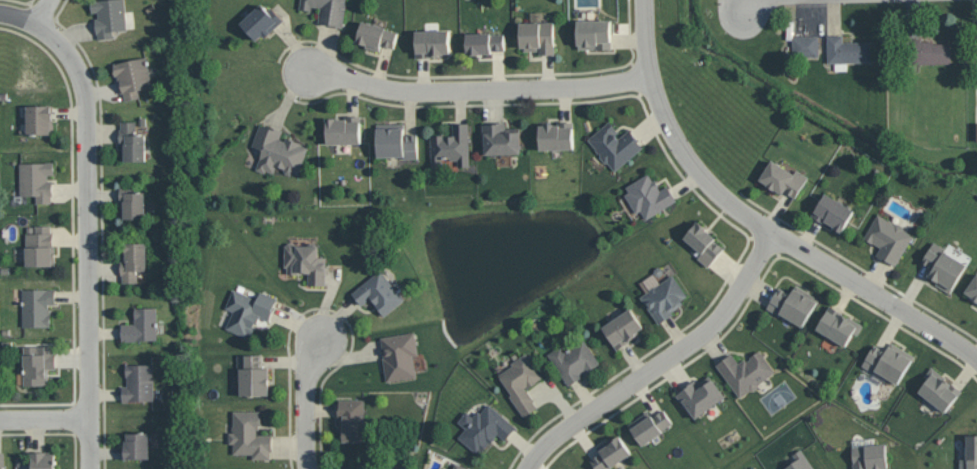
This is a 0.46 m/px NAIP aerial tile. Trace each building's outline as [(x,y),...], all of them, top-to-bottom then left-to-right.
[(91,12),(91,0),(124,0),(127,29),(113,31),(113,37),(99,38),(98,32),(97,32),(95,18),(98,17),(98,11),(91,12)] [(299,8),(300,0),(347,0),(342,27),(318,23),(320,7),(312,6),(311,10),(299,8)] [(283,19),(266,37),(263,33),(257,40),(240,22),(262,3),(268,10),(272,6),(283,19)] [(399,32),(394,48),(381,45),(380,51),(365,47),(366,44),(357,41),(363,20),(399,32)] [(610,20),(611,49),(578,48),(578,45),(577,45),(576,20),(610,20)] [(553,22),(555,53),(540,54),(540,50),(523,50),(523,47),(521,47),(520,22),(553,22)] [(450,30),(450,53),(443,53),(443,55),(431,56),(431,58),(417,58),(416,30),(450,30)] [(504,34),(504,50),(491,50),(491,53),(467,54),(466,33),(491,32),(491,34),(504,34)] [(818,35),(792,36),(792,57),(819,56),(818,35)] [(844,42),(843,35),(827,35),(828,62),(836,62),(836,70),(847,70),(847,62),(872,62),(871,41),(844,42)] [(951,40),(912,41),(912,64),(951,63),(951,40)] [(146,57),(153,86),(139,89),(140,97),(125,100),(124,92),(121,93),(117,74),(115,75),(112,66),(114,66),(113,63),(146,57)] [(53,105),(53,129),(52,129),(51,134),(27,134),(27,105),(53,105)] [(361,115),(361,143),(327,143),(326,118),(336,117),(336,119),(345,120),(345,116),(361,115)] [(146,135),(146,161),(122,161),(122,143),(120,144),(120,128),(121,128),(121,121),(136,121),(136,134),(146,135)] [(573,121),(574,148),(540,150),(539,125),(545,125),(545,123),(554,123),(554,124),(558,124),(558,121),(573,121)] [(643,145),(615,171),(608,162),(606,161),(601,157),(601,155),(588,138),(610,121),(618,131),(616,134),(618,138),(630,129),(643,145)] [(469,123),(470,165),(458,166),(457,159),(451,159),(451,156),(441,156),(442,167),(430,167),(430,134),(454,134),(454,122),(469,123)] [(520,127),(520,154),(485,154),(485,144),(482,144),(481,123),(497,123),(497,122),(507,122),(506,127),(520,127)] [(417,133),(418,158),(403,158),(403,156),(377,156),(377,124),(404,123),(404,133),(417,133)] [(308,147),(299,173),(296,172),(291,174),(285,172),(284,168),(276,165),(274,173),(266,170),(265,172),(256,169),(263,150),(252,145),(260,124),(272,129),(273,126),(283,130),(279,138),(285,141),(287,137),(301,142),(300,144),(308,147)] [(808,176),(795,197),(785,190),(783,193),(775,189),(774,190),(766,186),(767,185),(759,179),(772,159),(794,174),(797,169),(808,176)] [(51,202),(36,203),(36,195),(20,195),(20,162),(54,162),(54,174),(48,174),(48,180),(52,180),(52,195),(51,195),(51,202)] [(668,186),(677,200),(647,219),(641,210),(636,212),(625,194),(629,192),(626,187),(649,173),(654,181),(656,179),(659,185),(658,186),(661,189),(668,186)] [(145,192),(145,218),(122,218),(122,201),(120,201),(120,186),(135,186),(134,192),(145,192)] [(855,210),(842,232),(833,227),(834,226),(825,220),(824,223),(811,215),(814,210),(815,210),(825,192),(855,210)] [(913,235),(895,265),(876,254),(880,246),(864,237),(877,213),(893,223),(897,223),(903,227),(903,229),(913,235)] [(724,247),(709,266),(698,258),(701,253),(684,238),(697,220),(716,237),(714,239),(724,247)] [(55,247),(55,265),(27,265),(26,233),(28,233),(27,226),(36,226),(36,225),(51,225),(51,232),(53,232),(53,246),(55,247)] [(967,264),(949,293),(935,284),(937,280),(928,275),(932,269),(921,262),(934,241),(946,248),(945,251),(967,264)] [(147,242),(147,270),(138,270),(138,282),(122,282),(122,274),(121,274),(121,259),(123,259),(123,250),(125,250),(125,242),(147,242)] [(327,256),(326,285),(309,285),(309,272),(302,272),(302,273),(287,273),(287,267),(285,266),(286,245),(289,242),(294,242),(297,245),(319,245),(319,256),(327,256)] [(404,299),(385,316),(371,297),(361,304),(352,292),(381,269),(404,299)] [(965,291),(976,272),(976,301),(972,298),(973,297),(965,291)] [(687,295),(681,300),(683,303),(671,311),(673,314),(659,323),(640,296),(650,290),(650,289),(654,286),(656,286),(673,274),(687,295)] [(819,298),(802,326),(780,312),(779,314),(767,307),(779,287),(790,294),(796,284),(819,298)] [(55,288),(55,304),(49,304),(49,314),(50,314),(50,326),(22,326),(22,289),(55,288)] [(278,298),(269,320),(260,317),(258,323),(255,322),(254,326),(255,327),(252,334),(248,333),(246,336),(226,327),(234,310),(226,307),(233,288),(258,299),(261,290),(278,298)] [(863,324),(857,335),(853,332),(845,345),(816,329),(830,304),(863,324)] [(157,307),(158,340),(122,341),(122,324),(135,323),(135,307),(157,307)] [(644,326),(634,333),(635,335),(629,339),(630,340),(617,350),(602,327),(630,307),(644,326)] [(415,331),(419,354),(413,356),(417,376),(387,381),(382,358),(384,357),(380,337),(415,331)] [(600,362),(586,374),(584,372),(581,374),(582,376),(568,385),(547,354),(562,344),(566,351),(584,339),(600,362)] [(915,356),(898,384),(862,365),(874,344),(885,350),(890,341),(915,356)] [(53,345),(53,353),(56,353),(56,368),(48,368),(48,384),(24,385),(24,345),(53,345)] [(775,371),(758,383),(758,387),(754,390),(750,390),(740,397),(716,364),(732,353),(739,363),(744,358),(747,360),(751,358),(750,356),(759,350),(775,371)] [(543,376),(536,381),(537,382),(529,387),(527,386),(525,387),(537,407),(524,416),(510,395),(511,394),(499,374),(513,364),(512,362),(526,352),(543,376)] [(269,394),(241,395),(241,374),(238,374),(237,354),(262,354),(262,367),(269,367),(269,394)] [(153,364),(154,400),(122,401),(122,385),(128,385),(128,375),(126,375),(126,364),(153,364)] [(962,390),(945,411),(919,390),(928,378),(924,375),(931,366),(962,390)] [(725,396),(696,418),(689,409),(687,409),(676,394),(695,379),(698,384),(710,375),(725,396)] [(365,441),(343,441),(343,431),(339,431),(339,417),(338,417),(337,402),(340,402),(340,399),(365,399),(365,441)] [(516,427),(505,439),(497,433),(494,436),(495,438),(491,444),(489,442),(477,453),(459,437),(466,428),(458,421),(467,410),(473,416),(478,410),(481,413),(489,403),(516,427)] [(673,422),(642,445),(628,424),(648,410),(652,416),(663,409),(673,422)] [(271,458),(252,458),(252,453),(233,453),(233,443),(230,443),(230,432),(233,431),(233,410),(262,410),(262,424),(260,425),(260,429),(257,429),(257,433),(272,433),(272,450),(270,450),(271,458)] [(149,432),(150,458),(125,458),(124,440),(127,440),(127,432),(149,432)] [(631,452),(606,468),(597,468),(590,459),(601,453),(599,449),(619,434),(631,452)] [(966,434),(976,434),(976,468),(960,468),(960,458),(966,458),(966,434)] [(881,468),(874,468),(869,468),(853,468),(851,447),(885,443),(888,468),(881,468)] [(801,449),(815,468),(782,468),(796,460),(793,454),(801,449)] [(56,454),(56,468),(33,468),(33,451),(47,451),(46,453),(56,454)]
